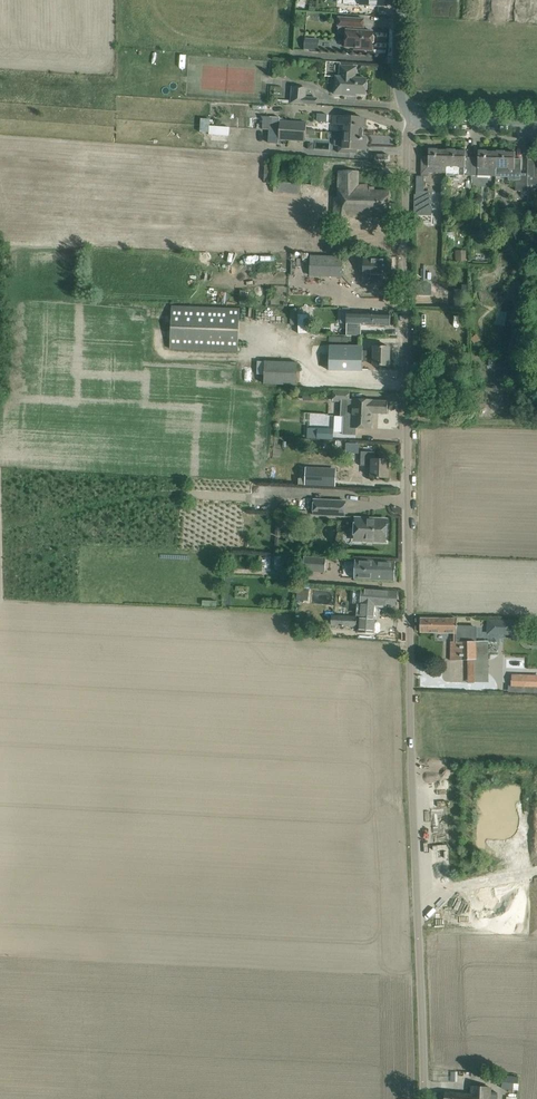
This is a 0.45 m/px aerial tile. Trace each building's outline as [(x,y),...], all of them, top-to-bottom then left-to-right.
[(339,18),(338,26),(347,27),(345,47),(354,48),(355,50),(361,50),(362,48),(372,49),(372,44),(374,43),(375,37),(373,35),(373,32),(362,31),(362,28),(364,28),(364,19),(339,18)] [(304,50),(315,50),(316,38),(305,38),(304,50)] [(333,65),(333,75),(336,75),(336,82),(335,96),(347,97),(347,93),(366,95),(367,79),(355,78),(356,67),(340,66),(333,65)] [(293,86),(292,103),(318,104),(318,97),(306,96),(307,86),(293,86)] [(343,135),(363,137),(364,118),(333,116),(332,125),(344,125),(343,135)] [(280,118),(270,117),(264,117),(263,129),(269,129),(269,133),(288,134),(288,132),(306,133),(307,123),(280,121),(280,118)] [(201,119),(201,121),(200,132),(209,133),(210,119),(201,119)] [(288,134),(269,133),(268,143),(278,144),(279,140),(305,142),(306,133),(288,132),(288,134)] [(363,137),(343,135),(343,141),(339,141),(338,153),(350,153),(350,149),(366,150),(367,139),(363,139),(363,137)] [(422,158),(421,174),(429,175),(429,172),(446,173),(446,167),(447,150),(429,149),(429,158),(422,158)] [(446,173),(446,174),(458,175),(464,175),(471,175),(471,160),(465,159),(466,150),(447,150),(446,167),(446,173)] [(471,160),(471,175),(478,175),(496,176),(497,152),(479,151),(478,160),(471,160)] [(497,152),(496,176),(509,176),(509,180),(516,180),(515,191),(528,192),(528,189),(528,184),(527,184),(527,180),(528,174),(521,174),(522,159),(515,159),(515,152),(497,152)] [(276,157),(275,169),(273,193),(300,195),(301,185),(312,186),(313,171),(314,160),(276,157)] [(527,184),(528,184),(528,189),(528,192),(528,198),(534,198),(534,182),(536,182),(536,162),(535,162),(534,170),(528,170),(528,174),(527,180),(527,184)] [(335,221),(347,221),(347,217),(366,217),(366,215),(389,216),(390,192),(375,191),(375,187),(370,187),(370,185),(358,185),(358,172),(339,171),(339,198),(335,198),(335,221)] [(417,176),(416,192),(424,192),(424,177),(417,176)] [(457,262),(466,262),(466,251),(457,251),(457,262)] [(342,258),(311,257),(310,276),(342,277),(342,258)] [(363,259),(362,284),(375,284),(375,276),(392,277),(392,260),(363,259)] [(242,273),(266,272),(266,264),(242,264),(242,273)] [(525,297),(525,286),(514,286),(514,297),(525,297)] [(237,353),(239,311),(173,307),(171,349),(237,353)] [(243,314),(243,326),(270,326),(270,313),(243,314)] [(363,326),(379,326),(390,326),(391,314),(380,314),(349,313),(348,337),(362,337),(363,326)] [(390,347),(379,347),(373,348),(373,352),(362,352),(362,347),(328,347),(328,371),(351,371),(363,371),(363,361),(374,361),(374,366),(389,366),(390,347)] [(297,386),(297,364),(265,363),(264,385),(297,386)] [(356,428),(360,428),(371,429),(372,413),(387,414),(388,401),(346,399),(347,392),(334,391),(334,401),(342,401),(341,417),(344,417),(343,435),(356,435),(356,428)] [(320,430),(319,440),(331,440),(333,440),(333,430),(320,430)] [(375,452),(364,452),(360,452),(360,467),(371,468),(371,477),(377,478),(379,478),(388,478),(388,460),(374,460),(375,452)] [(307,469),(306,485),(334,487),(334,470),(307,469)] [(314,515),(345,517),(346,501),(314,500),(314,515)] [(363,540),(367,541),(377,541),(377,539),(385,539),(385,542),(386,542),(387,520),(368,519),(356,518),(355,536),(363,536),(363,540)] [(304,558),(304,572),(325,574),(326,559),(304,558)] [(395,562),(384,562),(356,560),(355,579),(383,580),(383,576),(395,577),(395,562)] [(349,600),(350,590),(336,588),(334,599),(349,600)] [(360,610),(364,610),(364,619),(375,619),(376,605),(389,606),(389,608),(392,608),(393,606),(397,607),(398,592),(386,592),(361,589),(360,610)] [(298,590),(298,598),(309,599),(310,591),(298,590)] [(351,626),(352,617),(332,616),(331,625),(351,626)] [(456,620),(432,619),(420,619),(420,632),(431,633),(456,633),(456,620)] [(487,619),(487,635),(514,635),(514,620),(487,619)] [(451,659),(475,659),(475,642),(451,643),(451,659)] [(526,693),(536,694),(536,675),(527,675),(526,693)] [(519,1076),(503,1075),(503,1082),(501,1082),(500,1088),(518,1089),(519,1076)] [(483,1087),(472,1086),(472,1095),(445,1093),(445,1098),(490,1098),(491,1087),(483,1087)]
